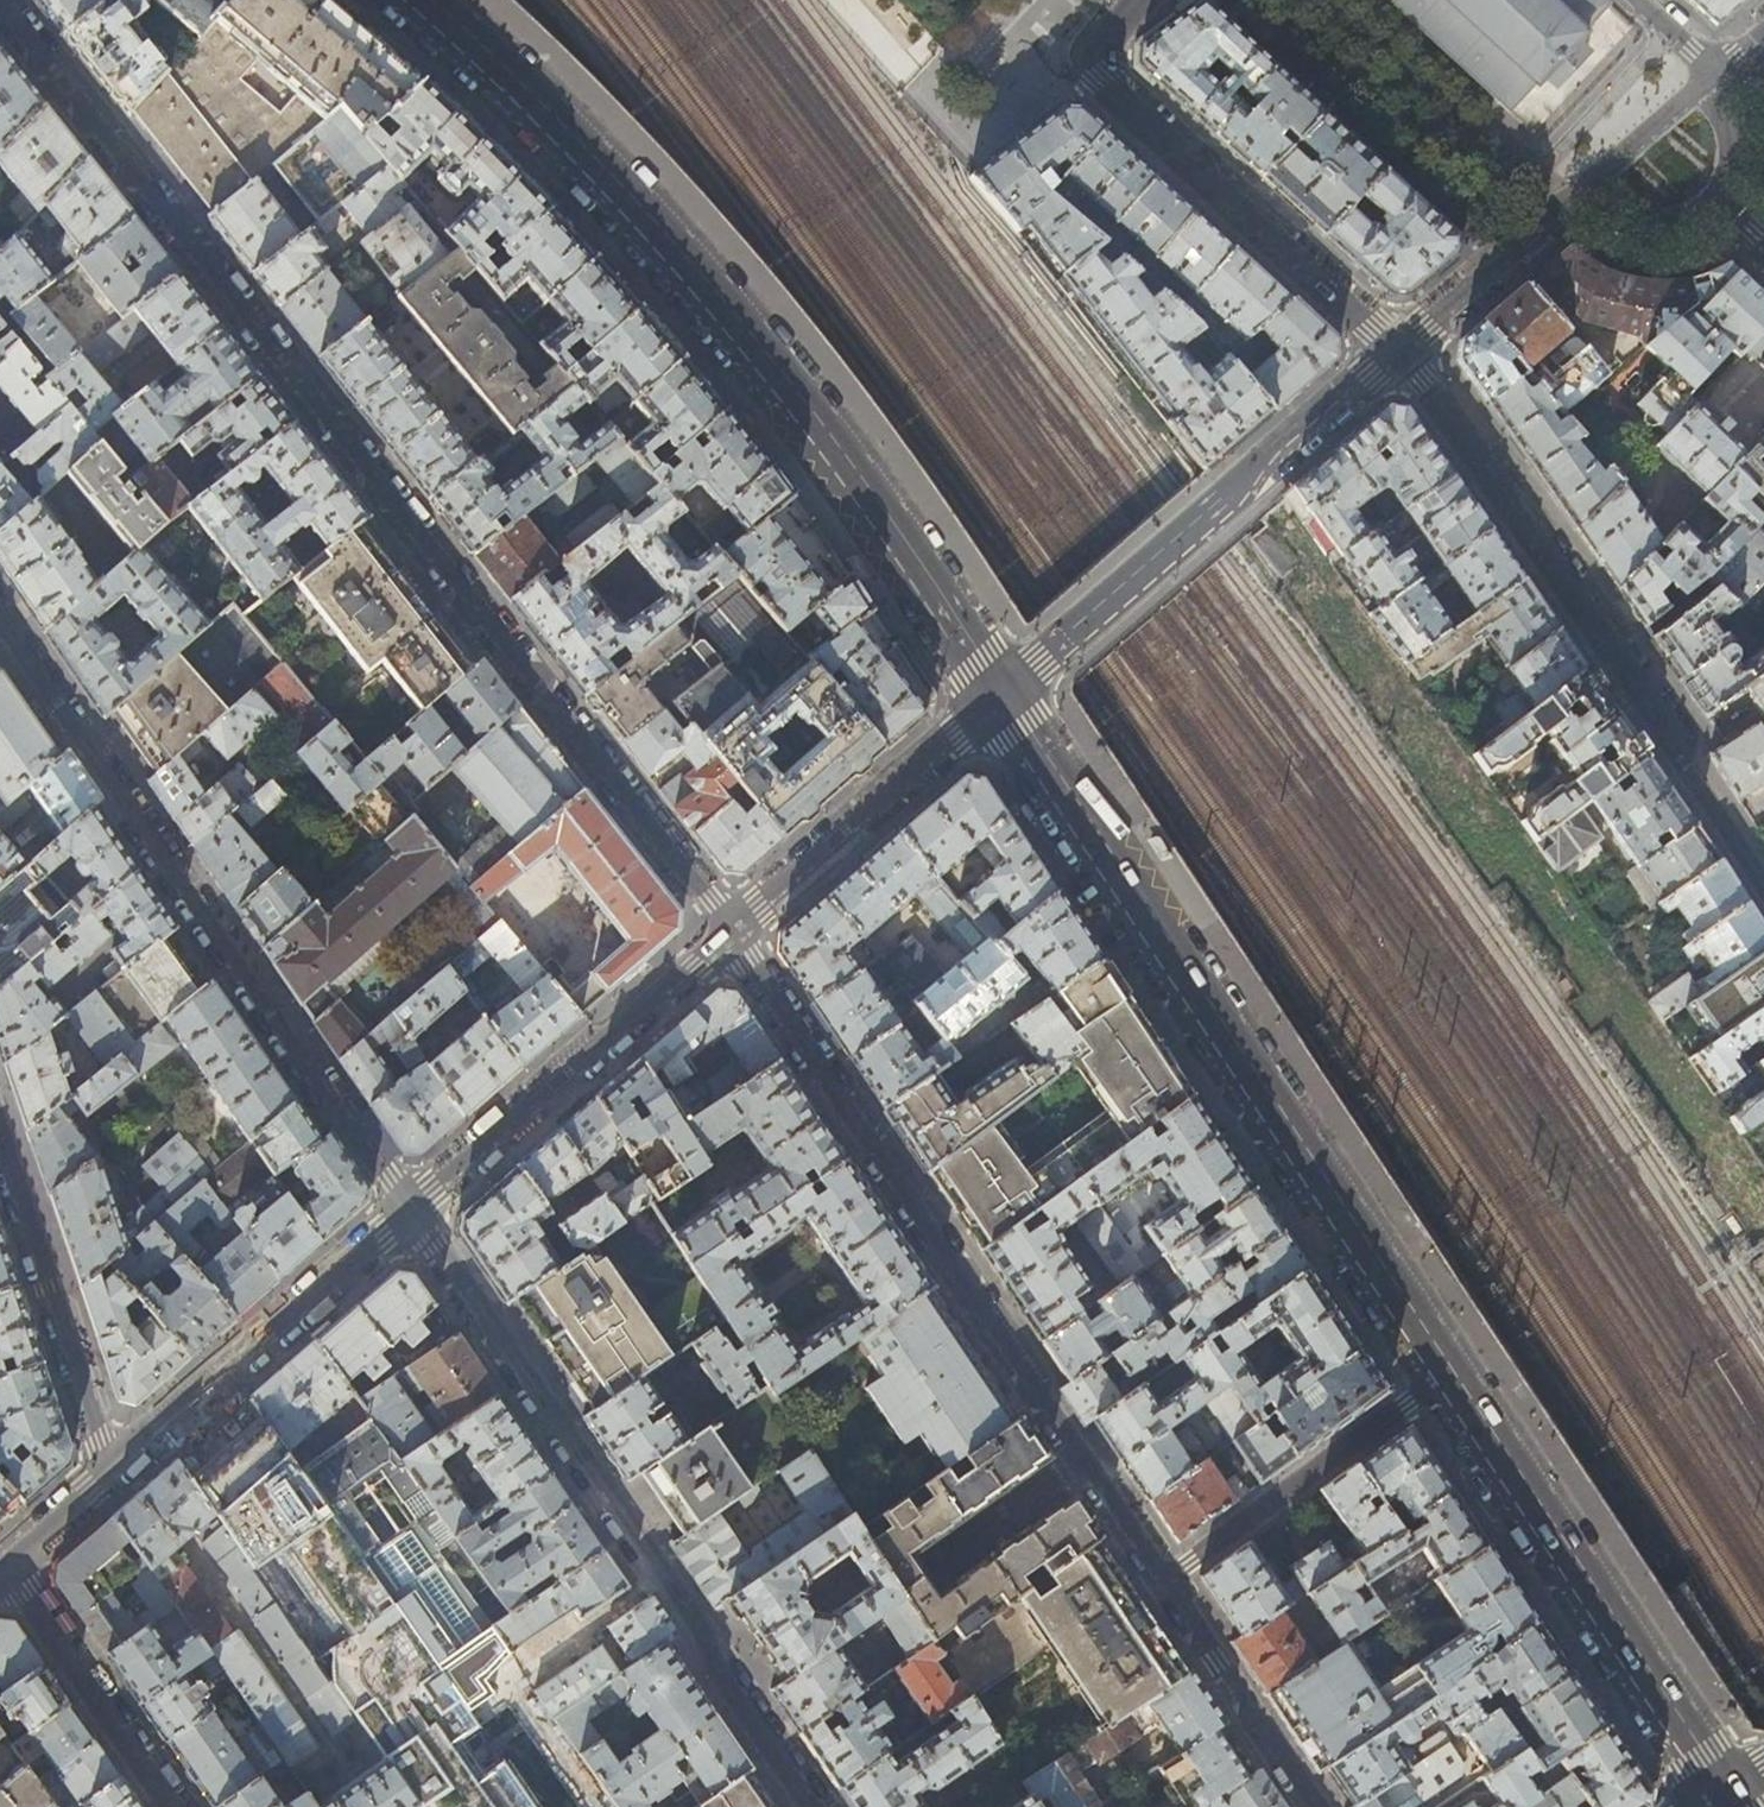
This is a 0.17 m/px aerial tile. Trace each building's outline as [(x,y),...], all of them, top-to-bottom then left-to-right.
[(64,35),(106,2),(105,0),(37,0),(64,35)] [(115,7),(111,7),(106,2),(64,35),(95,73),(128,116),(132,111),(169,71),(161,63),(155,57),(157,54),(134,24),(146,11),(143,7),(148,0),(122,0),(115,7)] [(199,36),(215,19),(233,0),(154,0),(199,36)] [(215,19),(262,60),(301,94),(332,120),(342,112),(364,139),(375,130),(387,119),(426,84),(349,16),(332,0),(233,0),(215,19)] [(1508,112),(1534,84),(1537,87),(1545,78),(1556,88),(1588,53),(1578,43),(1586,34),(1583,32),(1594,20),(1609,4),(1604,0),(1386,0),(1508,112)] [(1715,27),(1746,0),(1686,0),(1715,27)] [(1242,37),(1202,1),(1169,26),(1141,48),(1140,65),(1177,100),(1215,134),(1236,110),(1248,97),(1274,68),(1242,37)] [(262,60),(215,19),(199,36),(191,46),(181,57),(169,71),(132,111),(189,184),(213,214),(255,181),(273,167),(332,120),(301,94),(283,115),(244,82),(262,60)] [(1,49),(0,50),(0,153),(45,104),(23,76),(1,49)] [(1274,68),(1248,97),(1260,107),(1248,121),(1236,110),(1215,134),(1245,161),(1262,177),(1289,151),(1290,149),(1278,139),(1286,131),(1297,142),(1298,141),(1325,114),(1274,68)] [(426,84),(387,119),(400,132),(389,143),(375,130),(364,139),(388,167),(400,181),(401,182),(430,153),(445,168),(440,174),(439,184),(452,197),(461,196),(467,190),(477,200),(444,233),(459,250),(474,268),(552,209),(491,145),(426,84)] [(45,104),(0,153),(0,164),(38,211),(87,158),(65,129),(45,104)] [(1072,169),(1105,130),(1080,108),(1062,107),(971,176),(1019,231),(1028,225),(1067,274),(1091,255),(1104,244),(1100,240),(1048,196),(1049,194),(1039,181),(1063,162),(1072,169)] [(342,112),(332,120),(273,167),(318,222),(335,209),(341,204),(388,167),(364,139),(342,112)] [(1325,114),(1298,141),(1315,156),(1315,162),(1311,166),(1304,166),(1289,151),(1262,177),(1296,208),(1326,236),(1350,210),(1363,196),(1386,172),(1356,144),(1325,114)] [(1049,194),(1048,196),(1100,240),(1156,177),(1130,153),(1105,130),(1072,169),(1049,194)] [(109,186),(87,158),(38,211),(47,222),(48,223),(49,223),(49,224),(50,224),(51,225),(52,225),(53,225),(54,224),(55,224),(59,220),(66,231),(63,233),(62,234),(61,234),(61,236),(61,237),(61,238),(61,239),(62,240),(78,261),(134,218),(109,186)] [(390,189),(400,181),(388,167),(341,204),(367,238),(406,207),(390,189)] [(1386,172),(1363,196),(1384,215),(1381,218),(1385,224),(1380,229),(1373,226),(1370,230),(1350,210),(1326,236),(1353,260),(1390,294),(1408,294),(1430,275),(1455,253),(1455,236),(1425,207),(1386,172)] [(1175,195),(1156,177),(1100,240),(1104,244),(1116,254),(1131,236),(1141,246),(1126,263),(1139,274),(1140,275),(1195,213),(1175,195)] [(255,181),(213,214),(208,217),(229,244),(253,274),(299,237),(255,181)] [(416,200),(406,207),(367,238),(359,244),(400,296),(459,250),(444,233),(416,200)] [(335,209),(318,222),(326,232),(344,219),(335,209)] [(576,234),(552,209),(474,268),(477,271),(502,302),(526,281),(544,304),(545,302),(598,258),(576,234)] [(1181,310),(1235,249),(1216,232),(1195,213),(1140,275),(1160,292),(1181,310)] [(155,244),(134,218),(78,261),(123,317),(179,274),(155,244)] [(309,229),(299,237),(253,274),(264,288),(279,307),(326,270),(316,258),(325,250),(309,229)] [(5,247),(0,252),(0,320),(1,322),(11,314),(34,297),(54,280),(21,240),(26,236),(21,230),(5,247)] [(1633,334),(1643,345),(1690,305),(1683,281),(1668,282),(1656,283),(1644,282),(1634,280),(1623,277),(1600,268),(1590,262),(1580,255),(1571,247),(1542,272),(1527,285),(1560,323),(1573,311),(1582,321),(1633,334)] [(1265,277),(1235,249),(1181,310),(1196,323),(1204,332),(1209,338),(1223,320),(1246,341),(1292,301),(1265,277)] [(477,271),(474,268),(459,250),(400,296),(397,298),(510,435),(573,385),(563,373),(557,366),(540,379),(544,384),(531,395),(524,386),(528,383),(514,365),(515,356),(479,312),(468,310),(455,294),(450,297),(444,288),(457,277),(462,283),(477,271)] [(1107,268),(1091,255),(1067,274),(1065,275),(1177,417),(1168,424),(1205,471),(1238,442),(1273,412),(1227,358),(1220,350),(1215,354),(1214,358),(1219,364),(1203,377),(1182,351),(1204,332),(1196,323),(1181,310),(1160,292),(1149,302),(1133,279),(1139,274),(1126,263),(1120,258),(1107,268)] [(618,280),(598,258),(545,302),(563,324),(538,344),(557,366),(563,373),(572,365),(562,354),(581,339),(581,341),(582,343),(584,345),(585,346),(587,347),(589,348),(591,348),(593,349),(642,307),(618,280)] [(1734,269),(1726,262),(1723,264),(1709,273),(1698,277),(1692,280),(1683,281),(1690,305),(1643,345),(1673,375),(1664,384),(1659,380),(1635,405),(1645,414),(1643,416),(1643,419),(1643,422),(1645,425),(1646,426),(1649,427),(1651,428),(1654,427),(1657,426),(1667,435),(1695,406),(1686,398),(1731,351),(1740,359),(1747,352),(1763,334),(1763,297),(1751,285),(1734,269)] [(326,270),(279,307),(300,334),(319,359),(367,322),(326,270)] [(200,301),(179,274),(123,317),(80,351),(78,352),(95,373),(151,329),(163,345),(125,376),(139,395),(155,383),(179,363),(223,330),(200,301)] [(1507,302),(1482,324),(1513,360),(1527,375),(1556,409),(1560,414),(1606,376),(1584,351),(1579,356),(1586,365),(1558,389),(1546,375),(1548,372),(1537,358),(1568,332),(1560,323),(1527,285),(1507,302)] [(80,351),(34,297),(11,314),(29,336),(19,344),(27,353),(36,345),(56,369),(78,352),(80,351)] [(1314,321),(1292,301),(1246,341),(1239,347),(1247,356),(1251,357),(1269,341),(1279,352),(1258,369),(1250,360),(1237,357),(1233,352),(1232,353),(1227,358),(1273,412),(1302,387),(1336,358),(1335,340),(1314,321)] [(367,322),(319,359),(339,383),(372,425),(407,470),(429,498),(496,446),(488,436),(484,435),(466,449),(374,332),(392,317),(393,313),(387,306),(367,322)] [(663,332),(642,307),(593,349),(593,350),(593,352),(594,354),(596,358),(598,360),(600,361),(602,362),(583,378),(572,365),(563,373),(573,385),(586,401),(588,403),(614,382),(632,404),(685,358),(663,332)] [(18,343),(1,322),(0,320),(0,360),(18,343)] [(1513,360),(1482,324),(1472,333),(1461,342),(1459,360),(1472,380),(1488,402),(1517,383),(1506,367),(1513,360)] [(239,351),(223,330),(179,363),(187,373),(162,393),(155,383),(139,395),(123,407),(111,416),(148,463),(156,457),(173,444),(191,430),(183,418),(206,399),(215,411),(259,377),(239,351)] [(1747,352),(1755,360),(1763,351),(1763,334),(1747,352)] [(18,343),(0,360),(0,385),(39,430),(69,404),(63,397),(46,377),(27,353),(19,344),(18,343)] [(1219,349),(1220,350),(1227,358),(1232,353),(1223,345),(1219,349)] [(95,373),(78,352),(56,369),(46,377),(63,397),(76,387),(87,400),(74,411),(91,431),(111,416),(123,407),(95,373)] [(704,382),(685,358),(632,404),(650,425),(625,446),(650,476),(660,468),(649,455),(665,441),(666,442),(666,444),(669,447),(671,448),(673,449),(675,450),(677,453),(727,410),(704,382)] [(1527,375),(1517,383),(1488,402),(1538,474),(1577,529),(1621,486),(1623,485),(1567,421),(1556,430),(1548,417),(1556,409),(1527,375)] [(276,398),(259,377),(215,411),(191,430),(173,444),(180,453),(186,449),(191,455),(211,440),(219,442),(224,450),(217,455),(225,466),(213,475),(219,483),(296,423),(276,398)] [(559,423),(586,401),(573,385),(510,435),(496,446),(429,498),(452,527),(473,554),(564,483),(556,474),(565,467),(573,475),(619,440),(607,426),(605,423),(577,446),(559,423)] [(74,411),(69,404),(39,430),(13,453),(22,463),(30,463),(49,445),(61,439),(64,443),(57,454),(37,471),(37,479),(46,490),(66,472),(99,442),(91,431),(74,411)] [(1366,425),(1337,450),(1372,496),(1383,488),(1390,490),(1404,511),(1453,476),(1406,408),(1388,406),(1366,425)] [(1747,456),(1695,406),(1667,435),(1655,448),(1707,498),(1732,471),(1747,456)] [(748,437),(727,410),(677,453),(660,468),(650,476),(658,485),(660,484),(679,507),(690,497),(687,493),(696,486),(703,486),(723,510),(772,468),(748,437)] [(307,438),(296,423),(219,483),(192,504),(187,508),(213,539),(253,507),(237,486),(244,480),(245,481),(252,482),(264,473),(270,474),(279,486),(320,454),(307,438)] [(625,446),(619,440),(573,475),(564,483),(473,554),(490,575),(511,602),(619,516),(609,504),(569,536),(566,532),(552,543),(557,550),(556,553),(552,557),(531,530),(545,520),(549,523),(596,487),(586,474),(599,464),(627,502),(622,507),(625,511),(658,485),(650,476),(625,446)] [(99,442),(66,472),(128,550),(115,556),(91,573),(79,555),(70,540),(70,532),(44,491),(33,502),(0,532),(0,568),(12,586),(45,633),(140,547),(166,524),(129,478),(99,442)] [(1753,466),(1761,457),(1753,449),(1747,456),(1732,471),(1763,503),(1763,477),(1753,466)] [(1372,496),(1337,450),(1309,475),(1283,497),(1300,521),(1311,514),(1337,550),(1327,558),(1330,563),(1340,556),(1375,532),(1369,524),(1364,527),(1353,510),(1372,496)] [(344,484),(320,454),(279,486),(292,503),(288,506),(290,509),(268,526),(253,507),(213,539),(263,601),(291,579),(302,570),(283,545),(288,541),(288,542),(293,538),(291,535),(308,522),(329,550),(365,521),(370,517),(344,484)] [(192,504),(156,457),(148,463),(129,478),(166,524),(187,508),(192,504)] [(1,465),(0,465),(0,532),(33,502),(1,465)] [(811,610),(830,594),(809,568),(769,519),(794,498),(772,468),(723,510),(699,531),(713,546),(738,575),(748,588),(758,581),(768,591),(758,599),(785,631),(811,610)] [(1732,471),(1707,498),(1703,502),(1726,524),(1704,547),(1687,532),(1693,525),(1694,524),(1695,521),(1695,519),(1695,517),(1693,514),(1692,513),(1672,534),(1619,590),(1633,610),(1644,627),(1706,579),(1761,523),(1763,520),(1763,503),(1732,471)] [(1453,476),(1404,511),(1391,521),(1381,528),(1385,533),(1391,529),(1391,528),(1397,524),(1402,531),(1413,523),(1442,564),(1490,530),(1472,504),(1453,476)] [(679,507),(660,484),(658,485),(625,511),(619,516),(511,602),(548,649),(585,696),(672,627),(698,607),(690,597),(712,580),(720,589),(738,575),(713,546),(694,561),(685,560),(665,534),(666,527),(684,512),(679,507)] [(1652,528),(1621,486),(1577,529),(1597,559),(1619,590),(1672,534),(1664,521),(1652,528)] [(373,531),(365,521),(329,550),(302,570),(291,579),(366,673),(381,661),(421,713),(428,708),(443,694),(473,668),(419,599),(369,535),(373,531)] [(1761,523),(1706,579),(1717,590),(1718,590),(1741,609),(1763,585),(1763,527),(1761,523)] [(1300,563),(1268,528),(1255,540),(1287,574),(1300,563)] [(1490,530),(1442,564),(1420,579),(1378,607),(1367,615),(1401,664),(1451,630),(1426,593),(1451,576),(1469,603),(1458,612),(1464,621),(1525,579),(1510,559),(1490,530)] [(1375,532),(1340,556),(1378,607),(1420,579),(1410,565),(1413,563),(1413,557),(1407,550),(1400,549),(1392,555),(1375,532)] [(104,719),(107,716),(113,711),(211,625),(140,547),(45,633),(76,679),(104,719)] [(699,682),(672,704),(678,711),(690,725),(745,790),(754,800),(785,837),(806,818),(859,771),(885,749),(791,638),(785,631),(758,599),(748,588),(738,575),(720,589),(698,607),(672,627),(693,652),(700,660),(710,673),(699,682)] [(850,577),(830,594),(811,610),(820,620),(815,625),(820,631),(825,626),(835,638),(813,654),(808,646),(811,643),(801,630),(791,638),(885,749),(904,732),(926,713),(929,695),(910,666),(896,646),(881,656),(856,626),(873,612),(850,577)] [(1525,579),(1464,621),(1451,630),(1401,664),(1413,681),(1428,672),(1429,675),(1474,644),(1472,641),(1482,634),(1507,668),(1559,628),(1543,606),(1525,579)] [(1741,609),(1718,590),(1717,590),(1653,638),(1679,676),(1709,718),(1747,690),(1763,677),(1763,651),(1745,664),(1739,656),(1736,654),(1735,653),(1730,651),(1729,649),(1730,647),(1731,645),(1729,642),(1728,641),(1725,636),(1721,636),(1712,623),(1720,616),(1728,618),(1741,609)] [(233,605),(211,625),(113,711),(137,745),(158,773),(195,741),(203,734),(283,664),(243,617),(233,605)] [(1751,619),(1743,625),(1754,641),(1763,640),(1763,630),(1751,619)] [(687,657),(693,652),(672,627),(585,696),(602,718),(622,743),(662,712),(667,708),(669,706),(664,699),(655,707),(644,692),(640,692),(641,683),(642,684),(683,651),(687,657)] [(1559,628),(1507,668),(1522,689),(1505,700),(1520,721),(1587,669),(1575,651),(1559,628)] [(482,660),(473,668),(443,694),(482,743),(520,708),(501,685),(482,660)] [(694,675),(699,682),(710,673),(700,660),(693,666),(698,672),(694,675)] [(333,723),(283,664),(203,734),(227,760),(283,710),(311,743),(333,723)] [(1604,693),(1587,669),(1520,721),(1469,760),(1483,779),(1496,770),(1497,771),(1498,772),(1500,772),(1502,772),(1504,771),(1533,748),(1530,745),(1548,732),(1553,739),(1549,742),(1560,758),(1618,713),(1604,693)] [(0,674),(0,796),(6,805),(19,794),(27,787),(61,758),(60,756),(29,712),(1,673),(0,674)] [(1747,690),(1763,718),(1763,677),(1747,690)] [(672,704),(669,706),(667,708),(672,715),(678,711),(672,704)] [(467,756),(428,708),(421,713),(400,731),(408,740),(400,747),(392,738),(366,761),(383,781),(391,774),(392,775),(405,765),(428,791),(452,770),(467,756)] [(565,765),(520,708),(482,743),(467,756),(452,770),(502,827),(496,828),(453,866),(461,876),(470,868),(480,880),(584,790),(565,765)] [(680,734),(662,712),(622,743),(635,759),(649,777),(681,752),(696,770),(686,778),(682,773),(660,790),(676,811),(694,834),(731,802),(745,790),(690,725),(680,734)] [(1633,735),(1618,713),(1560,758),(1570,772),(1574,770),(1579,777),(1561,790),(1559,786),(1529,808),(1527,810),(1527,812),(1527,814),(1528,816),(1515,825),(1529,845),(1540,836),(1579,808),(1584,804),(1648,757),(1633,735)] [(1726,743),(1709,754),(1738,801),(1763,784),(1763,721),(1726,743)] [(350,743),(333,723),(311,743),(298,754),(347,812),(383,781),(366,761),(354,773),(348,766),(352,763),(346,756),(342,760),(337,754),(350,743)] [(202,749),(195,741),(158,773),(151,779),(147,782),(171,817),(193,848),(228,817),(235,810),(262,787),(240,763),(204,795),(184,766),(202,749)] [(61,758),(27,787),(61,837),(94,807),(103,799),(85,773),(69,750),(61,758)] [(1648,757),(1584,804),(1593,817),(1600,812),(1638,866),(1696,825),(1670,788),(1648,757)] [(414,804),(392,775),(391,774),(383,781),(347,812),(341,818),(365,845),(343,865),(340,860),(317,880),(328,892),(384,843),(413,817),(420,812),(414,804)] [(965,775),(898,833),(934,874),(937,877),(974,845),(996,869),(958,901),(995,943),(1007,934),(987,907),(997,899),(1017,926),(1058,892),(1026,843),(983,777),(965,775)] [(270,779),(262,787),(235,810),(252,827),(286,797),(270,779)] [(444,855),(413,817),(384,843),(397,857),(325,921),(312,906),(308,909),(262,950),(302,1008),(339,1061),(369,1036),(325,985),(421,899),(434,914),(448,903),(479,941),(500,923),(501,922),(486,904),(554,851),(628,944),(574,990),(548,959),(538,968),(546,976),(580,1016),(626,976),(678,930),(680,912),(584,790),(480,880),(470,868),(461,876),(453,866),(444,855)] [(6,805),(0,811),(0,833),(29,807),(19,794),(6,805)] [(744,818),(731,802),(694,834),(708,852),(724,872),(742,874),(760,858),(785,837),(754,800),(749,805),(753,811),(744,818)] [(94,807),(61,837),(32,863),(46,878),(71,856),(78,863),(74,866),(74,867),(73,867),(72,869),(72,870),(72,871),(73,872),(73,873),(76,876),(76,877),(77,878),(78,878),(78,879),(80,880),(81,880),(82,880),(83,879),(84,879),(85,878),(88,875),(94,880),(69,903),(82,918),(89,912),(138,871),(116,839),(94,808),(94,807)] [(421,813),(420,812),(413,817),(444,855),(457,845),(427,808),(421,813)] [(1579,808),(1540,836),(1548,848),(1537,856),(1551,875),(1600,838),(1579,808)] [(277,874),(228,817),(193,848),(216,882),(235,910),(277,874)] [(1706,841),(1696,825),(1638,866),(1661,900),(1720,861),(1706,841)] [(934,874),(898,833),(864,862),(824,897),(861,937),(862,938),(867,933),(914,893),(934,874)] [(0,837),(0,892),(27,868),(0,837)] [(1661,900),(1658,904),(1663,911),(1673,905),(1690,928),(1680,934),(1686,943),(1675,952),(1676,954),(1681,951),(1696,970),(1703,965),(1705,969),(1710,966),(1714,971),(1702,980),(1700,979),(1691,985),(1685,976),(1644,1006),(1657,1025),(1687,1004),(1691,1001),(1733,972),(1763,951),(1763,928),(1756,915),(1739,890),(1724,866),(1720,861),(1661,900)] [(27,868),(0,892),(0,988),(82,918),(69,903),(61,895),(53,886),(46,878),(32,863),(27,868)] [(138,871),(89,912),(98,922),(108,915),(125,941),(111,951),(117,959),(103,970),(111,980),(160,940),(177,927),(158,900),(138,871)] [(308,909),(277,874),(235,910),(244,923),(254,938),(262,950),(308,909)] [(958,901),(937,877),(934,874),(914,893),(968,955),(945,974),(913,934),(888,955),(867,933),(862,938),(881,957),(900,983),(944,1041),(958,1059),(984,1042),(1011,1023),(1044,1001),(1045,1000),(1025,978),(1010,960),(995,943),(958,901)] [(62,878),(53,886),(61,895),(70,888),(62,878)] [(1083,930),(1058,892),(1017,926),(1007,934),(995,943),(1010,960),(1019,953),(1042,978),(1037,983),(1029,974),(1025,978),(1045,1000),(1055,993),(1103,961),(1083,930)] [(861,937),(824,897),(800,918),(781,935),(780,944),(780,953),(813,1002),(858,972),(845,955),(846,950),(861,937)] [(82,918),(0,988),(0,1050),(5,1066),(46,1033),(50,1030),(62,1020),(66,1016),(67,1015),(54,998),(47,1003),(32,984),(40,978),(48,988),(110,936),(98,922),(89,912),(82,918)] [(538,968),(500,923),(479,941),(447,969),(466,995),(469,997),(476,992),(465,976),(484,961),(484,956),(488,951),(524,994),(546,976),(538,968)] [(160,940),(111,980),(95,993),(133,1045),(158,1025),(160,1023),(165,1019),(198,993),(197,991),(182,971),(161,942),(160,940)] [(1733,972),(1691,1001),(1687,1004),(1714,1041),(1717,1039),(1759,1010),(1763,1006),(1763,951),(1733,972)] [(881,957),(858,972),(813,1002),(832,1030),(851,1058),(898,1027),(878,998),(900,983),(881,957)] [(1116,979),(1103,961),(1055,993),(1068,1010),(1057,1017),(1070,1033),(1120,1001),(1127,996),(1116,979)] [(418,1035),(466,995),(447,969),(393,1015),(420,1053),(427,1048),(418,1035)] [(546,976),(524,994),(515,1001),(510,995),(495,1008),(499,1014),(493,1019),(484,1006),(479,1010),(484,1017),(522,1067),(548,1044),(580,1016),(546,976)] [(198,993),(165,1019),(250,1142),(250,1141),(295,1102),(257,1045),(213,981),(198,993)] [(735,993),(717,990),(708,999),(668,1033),(657,1043),(639,1059),(683,1126),(781,1061),(735,993)] [(95,993),(67,1015),(66,1016),(104,1068),(120,1055),(133,1045),(95,993)] [(949,1083),(959,1084),(995,1060),(984,1042),(958,1059),(885,1109),(910,1147),(928,1173),(983,1130),(1049,1080),(1085,1053),(1070,1033),(1057,1017),(1044,1001),(1011,1023),(1043,1068),(1037,1072),(1033,1066),(1030,1065),(1028,1066),(1022,1057),(1018,1056),(963,1092),(962,1100),(957,1103),(941,1081),(946,1079),(949,1083)] [(1175,1071),(1136,1020),(1120,1001),(1070,1033),(1085,1053),(1049,1080),(1094,1138),(1108,1129),(1123,1147),(1145,1131),(1157,1122),(1165,1116),(1159,1107),(1147,1116),(1140,1106),(1179,1079),(1175,1071)] [(1759,1010),(1717,1039),(1714,1041),(1693,1056),(1697,1063),(1699,1063),(1713,1085),(1713,1086),(1717,1092),(1728,1084),(1755,1064),(1763,1058),(1763,1006),(1759,1010)] [(420,1053),(393,1015),(369,1036),(339,1061),(361,1094),(403,1154),(421,1155),(443,1136),(464,1118),(429,1066),(420,1053)] [(484,1017),(429,1066),(464,1118),(495,1091),(522,1067),(484,1017)] [(62,1020),(50,1030),(54,1036),(67,1027),(62,1020)] [(158,1025),(133,1045),(120,1055),(137,1077),(175,1047),(158,1025)] [(920,1058),(898,1027),(851,1058),(869,1085),(885,1109),(958,1059),(944,1041),(920,1058)] [(46,1033),(5,1066),(16,1098),(27,1131),(58,1106),(68,1098),(63,1084),(72,1081),(66,1060),(67,1060),(62,1042),(50,1046),(46,1033)] [(120,1055),(104,1068),(69,1097),(85,1117),(137,1077),(120,1055)] [(1755,1064),(1763,1077),(1763,1058),(1755,1064)] [(616,1079),(595,1098),(624,1144),(631,1155),(662,1136),(679,1163),(648,1182),(660,1200),(708,1167),(703,1158),(683,1126),(639,1059),(616,1079)] [(781,1061),(683,1126),(703,1158),(743,1131),(769,1169),(729,1196),(726,1192),(710,1202),(713,1207),(671,1235),(691,1266),(787,1201),(780,1190),(790,1183),(797,1194),(811,1185),(821,1178),(848,1160),(814,1110),(781,1061)] [(1728,1084),(1717,1092),(1709,1098),(1715,1107),(1734,1094),(1728,1084)] [(1747,1100),(1744,1095),(1736,1101),(1739,1105),(1736,1113),(1725,1120),(1736,1136),(1763,1117),(1763,1090),(1747,1100)] [(1224,1143),(1193,1096),(1165,1116),(1157,1122),(1164,1132),(1152,1140),(1145,1131),(1123,1147),(1079,1179),(1098,1206),(1146,1172),(1153,1180),(1158,1177),(1176,1203),(1142,1226),(1154,1243),(1135,1256),(1144,1268),(1162,1256),(1197,1230),(1189,1218),(1207,1206),(1215,1217),(1254,1189),(1224,1143)] [(577,1114),(560,1128),(590,1174),(624,1144),(595,1098),(577,1114)] [(308,1120),(295,1102),(250,1141),(274,1175),(289,1164),(321,1139),(308,1120)] [(58,1106),(27,1131),(38,1164),(49,1194),(97,1158),(58,1106)] [(536,1149),(516,1167),(543,1205),(572,1185),(577,1192),(584,1188),(592,1201),(604,1193),(595,1181),(590,1174),(560,1128),(536,1149)] [(983,1130),(928,1173),(954,1211),(981,1251),(1026,1218),(1016,1205),(1030,1194),(983,1130)] [(204,1132),(188,1146),(210,1176),(226,1163),(204,1132)] [(331,1132),(321,1139),(289,1164),(297,1174),(292,1178),(305,1196),(310,1192),(314,1199),(298,1210),(321,1243),(345,1221),(368,1201),(370,1187),(352,1161),(331,1132)] [(204,1181),(210,1176),(188,1146),(179,1134),(143,1167),(155,1181),(139,1195),(147,1204),(121,1228),(97,1158),(49,1194),(64,1238),(81,1289),(100,1272),(109,1265),(126,1249),(138,1239),(154,1225),(204,1181)] [(250,1141),(250,1142),(226,1163),(210,1176),(204,1181),(222,1206),(234,1196),(245,1208),(243,1208),(241,1208),(238,1209),(237,1210),(236,1211),(235,1213),(234,1214),(234,1216),(235,1217),(232,1219),(278,1280),(298,1262),(321,1243),(298,1210),(274,1175),(250,1141)] [(797,1194),(787,1201),(691,1266),(698,1276),(726,1320),(769,1386),(775,1396),(861,1337),(934,1288),(890,1223),(848,1160),(821,1178),(829,1189),(819,1196),(811,1185),(797,1194)] [(543,1205),(516,1167),(483,1196),(460,1216),(458,1233),(477,1261),(506,1304),(532,1287),(580,1255),(565,1235),(549,1246),(534,1226),(551,1215),(543,1205)] [(625,1224),(660,1200),(648,1182),(640,1169),(634,1173),(639,1180),(609,1201),(625,1224)] [(595,1181),(604,1193),(605,1195),(616,1188),(617,1183),(610,1174),(607,1173),(595,1181)] [(1135,1256),(1098,1206),(1079,1179),(1026,1218),(981,1251),(1015,1301),(1042,1342),(1079,1315),(1081,1314),(1074,1305),(1081,1300),(1078,1296),(1087,1290),(1088,1285),(1064,1248),(1065,1247),(1058,1233),(1075,1220),(1122,1285),(1130,1279),(1144,1268),(1135,1256)] [(278,1280),(232,1219),(222,1206),(204,1181),(154,1225),(183,1257),(236,1318),(257,1299),(278,1280)] [(1268,1209),(1254,1189),(1215,1217),(1213,1219),(1220,1230),(1204,1242),(1200,1236),(1205,1233),(1202,1227),(1197,1230),(1162,1256),(1179,1281),(1173,1286),(1180,1296),(1170,1302),(1174,1309),(1236,1265),(1250,1256),(1283,1232),(1268,1209)] [(609,1201),(605,1195),(604,1193),(592,1201),(557,1224),(565,1235),(580,1255),(587,1250),(625,1224),(609,1201)] [(19,1285),(8,1250),(0,1225),(0,1293),(19,1285)] [(154,1225),(138,1239),(147,1250),(135,1260),(126,1249),(109,1265),(117,1273),(137,1296),(149,1286),(151,1287),(151,1279),(163,1268),(173,1269),(171,1266),(183,1257),(154,1225)] [(1294,1250),(1283,1232),(1250,1256),(1256,1264),(1241,1274),(1236,1265),(1174,1309),(1167,1314),(1176,1325),(1187,1318),(1194,1328),(1183,1335),(1194,1349),(1199,1345),(1217,1333),(1208,1320),(1231,1304),(1232,1305),(1252,1291),(1256,1296),(1249,1301),(1253,1308),(1308,1270),(1294,1250)] [(596,1263),(587,1250),(580,1255),(532,1287),(572,1345),(610,1399),(643,1377),(690,1345),(726,1320),(698,1276),(638,1318),(599,1261),(596,1263)] [(171,1266),(173,1269),(182,1280),(181,1288),(168,1300),(161,1299),(151,1287),(149,1286),(137,1296),(138,1298),(155,1316),(191,1357),(208,1342),(236,1318),(183,1257),(171,1266)] [(1322,1292),(1308,1270),(1253,1308),(1217,1333),(1199,1345),(1227,1386),(1254,1426),(1260,1422),(1265,1419),(1258,1409),(1270,1400),(1277,1410),(1297,1396),(1303,1391),(1360,1350),(1322,1292)] [(358,1305),(316,1341),(346,1383),(362,1369),(377,1385),(406,1366),(399,1357),(383,1367),(375,1357),(400,1335),(410,1347),(427,1332),(417,1320),(435,1305),(426,1292),(413,1274),(396,1271),(358,1305)] [(103,1285),(100,1272),(81,1289),(105,1359),(119,1400),(136,1405),(162,1382),(191,1357),(155,1316),(138,1332),(130,1324),(125,1309),(138,1298),(137,1296),(117,1273),(103,1285)] [(1159,1320),(1130,1279),(1122,1285),(1096,1303),(1102,1313),(1086,1324),(1079,1315),(1042,1342),(1057,1364),(1070,1383),(1105,1358),(1107,1357),(1097,1341),(1114,1329),(1124,1345),(1159,1320)] [(19,1285),(0,1293),(0,1377),(44,1362),(33,1327),(19,1285)] [(960,1326),(934,1288),(861,1337),(884,1374),(866,1387),(904,1444),(924,1431),(950,1468),(965,1457),(1021,1417),(960,1326)] [(1167,1314),(1159,1320),(1124,1345),(1110,1354),(1125,1376),(1132,1376),(1142,1369),(1143,1364),(1141,1361),(1150,1355),(1152,1358),(1157,1358),(1164,1353),(1172,1364),(1180,1359),(1194,1349),(1183,1335),(1176,1325),(1167,1314)] [(769,1386),(726,1320),(690,1345),(735,1408),(769,1386)] [(406,1366),(377,1385),(357,1399),(401,1460),(422,1446),(497,1396),(480,1371),(454,1333),(406,1366)] [(346,1383),(316,1341),(277,1375),(250,1399),(260,1414),(287,1452),(346,1400),(353,1394),(346,1383)] [(1227,1386),(1199,1345),(1194,1349),(1180,1359),(1193,1379),(1156,1404),(1142,1385),(1121,1400),(1094,1418),(1095,1420),(1109,1442),(1122,1460),(1166,1429),(1203,1403),(1227,1386)] [(1375,1372),(1360,1350),(1303,1391),(1307,1398),(1317,1391),(1320,1395),(1317,1403),(1307,1410),(1297,1396),(1277,1410),(1272,1413),(1286,1431),(1280,1435),(1295,1458),(1387,1391),(1375,1372)] [(1115,1374),(1105,1358),(1070,1383),(1060,1390),(1073,1410),(1084,1426),(1094,1418),(1121,1400),(1107,1380),(1115,1374)] [(44,1362),(0,1377),(0,1425),(2,1431),(0,1433),(0,1480),(22,1504),(45,1484),(67,1464),(72,1446),(61,1413),(44,1362)] [(662,1405),(643,1377),(610,1399),(584,1417),(605,1448),(627,1481),(640,1472),(697,1434),(685,1417),(675,1424),(668,1413),(649,1425),(643,1418),(662,1405)] [(810,1450),(775,1396),(769,1386),(735,1408),(697,1434),(640,1472),(663,1505),(684,1536),(717,1513),(740,1497),(757,1486),(777,1473),(810,1450)] [(1254,1426),(1227,1386),(1203,1403),(1231,1443),(1254,1426)] [(357,1399),(353,1394),(346,1400),(346,1404),(362,1426),(311,1463),(300,1449),(290,1456),(363,1560),(417,1525),(436,1551),(455,1537),(401,1460),(357,1399)] [(497,1396),(422,1446),(431,1458),(440,1459),(458,1447),(458,1442),(462,1440),(465,1441),(468,1444),(465,1452),(476,1468),(469,1473),(475,1482),(483,1477),(496,1497),(502,1506),(505,1504),(551,1474),(539,1457),(513,1419),(497,1396)] [(946,1471),(933,1479),(961,1519),(1048,1457),(1021,1417),(965,1457),(972,1468),(954,1481),(946,1471)] [(1273,1440),(1260,1422),(1254,1426),(1231,1443),(1230,1443),(1260,1484),(1295,1458),(1280,1435),(1273,1440)] [(1409,1424),(1356,1463),(1383,1503),(1393,1496),(1394,1498),(1399,1500),(1409,1514),(1396,1522),(1400,1527),(1408,1521),(1420,1514),(1454,1491),(1433,1460),(1409,1424)] [(1171,1436),(1166,1429),(1122,1460),(1135,1481),(1149,1501),(1202,1463),(1197,1456),(1188,1461),(1184,1455),(1199,1444),(1186,1426),(1171,1436)] [(438,1466),(440,1459),(431,1458),(422,1446),(401,1460),(455,1537),(474,1525),(502,1506),(496,1497),(472,1514),(449,1481),(448,1481),(438,1466)] [(852,1514),(810,1450),(777,1473),(804,1513),(752,1549),(750,1560),(761,1577),(852,1514)] [(214,1513),(188,1477),(176,1460),(146,1487),(112,1517),(113,1518),(146,1562),(151,1569),(173,1550),(193,1532),(214,1513)] [(1207,1460),(1202,1463),(1149,1501),(1165,1524),(1178,1544),(1248,1493),(1246,1491),(1236,1476),(1224,1485),(1207,1460)] [(1383,1503),(1356,1463),(1320,1489),(1367,1555),(1404,1532),(1400,1527),(1396,1522),(1383,1503)] [(551,1474),(505,1504),(512,1514),(481,1534),(474,1525),(455,1537),(510,1614),(527,1602),(520,1592),(551,1571),(558,1582),(604,1551),(576,1511),(551,1474)] [(961,1519),(933,1479),(882,1516),(889,1528),(869,1541),(901,1590),(923,1576),(908,1556),(961,1519)] [(22,1504),(0,1480),(0,1523),(22,1504)] [(1256,1484),(1246,1491),(1248,1493),(1258,1486),(1256,1484)] [(761,1493),(757,1486),(740,1497),(745,1504),(761,1493)] [(1471,1517),(1454,1491),(1420,1514),(1427,1523),(1408,1535),(1405,1532),(1412,1527),(1408,1521),(1400,1527),(1404,1532),(1367,1555),(1352,1565),(1363,1581),(1366,1585),(1422,1549),(1435,1570),(1428,1575),(1433,1583),(1489,1545),(1471,1517)] [(1075,1497),(988,1559),(1016,1599),(1097,1541),(1102,1537),(1075,1497)] [(357,1719),(214,1513),(193,1532),(242,1590),(237,1593),(252,1615),(250,1617),(334,1735),(357,1719)] [(750,1560),(717,1513),(684,1536),(671,1545),(684,1563),(703,1592),(715,1609),(729,1599),(761,1577),(750,1560)] [(869,1541),(852,1514),(761,1577),(729,1599),(758,1642),(785,1681),(836,1645),(879,1615),(905,1596),(901,1590),(869,1541)] [(150,1625),(177,1606),(151,1569),(146,1562),(113,1518),(108,1523),(83,1544),(58,1566),(57,1583),(83,1621),(107,1655),(150,1625)] [(1097,1541),(1016,1599),(962,1638),(942,1653),(944,1655),(960,1681),(971,1698),(1049,1645),(1102,1724),(1095,1728),(1099,1735),(1145,1703),(1187,1675),(1187,1673),(1145,1612),(1139,1603),(1098,1542),(1097,1541)] [(1281,1610),(1307,1594),(1296,1577),(1279,1587),(1249,1542),(1200,1577),(1221,1608),(1240,1636),(1281,1610)] [(1289,1567),(1296,1577),(1307,1594),(1308,1593),(1346,1569),(1328,1542),(1310,1554),(1289,1567)] [(1433,1583),(1440,1593),(1469,1632),(1414,1667),(1432,1698),(1470,1673),(1486,1658),(1538,1620),(1514,1583),(1489,1545),(1433,1583)] [(230,1633),(173,1550),(151,1569),(177,1606),(193,1629),(210,1654),(221,1670),(232,1686),(237,1693),(284,1762),(288,1767),(317,1746),(237,1629),(230,1633)] [(604,1551),(558,1582),(527,1602),(510,1614),(492,1626),(510,1652),(513,1649),(568,1612),(575,1623),(627,1588),(629,1589),(617,1571),(604,1551)] [(923,1576),(901,1590),(905,1596),(933,1639),(953,1626),(962,1638),(1016,1599),(988,1559),(937,1596),(923,1576)] [(1352,1565),(1346,1569),(1308,1593),(1341,1644),(1386,1615),(1374,1597),(1359,1606),(1360,1600),(1356,1595),(1358,1590),(1355,1586),(1363,1581),(1352,1565)] [(1373,1597),(1374,1597),(1386,1615),(1392,1610),(1381,1592),(1373,1597)] [(607,1625),(634,1664),(666,1642),(677,1635),(664,1616),(651,1596),(607,1625)] [(933,1639),(905,1596),(879,1615),(909,1659),(934,1641),(933,1639)] [(1311,1654),(1281,1610),(1240,1636),(1230,1643),(1250,1673),(1264,1694),(1322,1656),(1319,1650),(1311,1654)] [(1556,1647),(1538,1620),(1486,1658),(1470,1673),(1484,1693),(1487,1697),(1506,1683),(1511,1690),(1506,1693),(1512,1703),(1498,1712),(1502,1717),(1517,1707),(1518,1709),(1573,1673),(1556,1647)] [(3,1694),(42,1666),(13,1624),(0,1622),(0,1690),(3,1694)] [(141,1703),(210,1654),(193,1629),(173,1643),(173,1646),(177,1652),(170,1657),(158,1641),(159,1638),(150,1625),(107,1655),(124,1679),(141,1703)] [(595,1636),(598,1641),(604,1637),(601,1632),(595,1636)] [(942,1653),(934,1641),(909,1659),(893,1669),(932,1725),(941,1719),(950,1712),(971,1698),(960,1681),(951,1687),(934,1662),(944,1655),(942,1653)] [(666,1642),(634,1664),(620,1673),(555,1717),(580,1752),(601,1737),(588,1719),(629,1691),(631,1692),(633,1691),(658,1729),(668,1731),(674,1739),(714,1711),(694,1682),(685,1670),(666,1642)] [(1264,1694),(1276,1711),(1294,1739),(1316,1774),(1328,1767),(1392,1723),(1384,1711),(1341,1644),(1322,1656),(1264,1694)] [(554,1718),(555,1717),(620,1673),(600,1645),(534,1689),(554,1718)] [(866,1688),(836,1645),(785,1681),(771,1691),(786,1712),(801,1733),(855,1696),(866,1688)] [(207,1679),(221,1670),(210,1654),(141,1703),(153,1721),(168,1742),(210,1712),(214,1709),(205,1696),(206,1689),(211,1685),(207,1679)] [(3,1694),(0,1696),(0,1705),(3,1709),(10,1705),(13,1708),(6,1714),(11,1720),(14,1718),(16,1721),(20,1718),(30,1733),(69,1704),(56,1686),(42,1666),(3,1694)] [(1187,1675),(1145,1703),(1159,1723),(1179,1752),(1226,1721),(1211,1699),(1192,1671),(1187,1675)] [(1471,1702),(1484,1693),(1470,1673),(1432,1698),(1392,1723),(1328,1767),(1347,1795),(1354,1805),(1403,1773),(1418,1763),(1410,1749),(1405,1749),(1402,1748),(1398,1751),(1393,1744),(1399,1741),(1401,1742),(1405,1743),(1408,1742),(1411,1741),(1413,1740),(1415,1737),(1415,1733),(1415,1730),(1432,1718),(1438,1720),(1442,1719),(1446,1715),(1447,1712),(1462,1733),(1464,1732),(1484,1719),(1471,1702)] [(1591,1699),(1573,1673),(1518,1709),(1517,1707),(1502,1717),(1507,1724),(1522,1714),(1543,1744),(1538,1747),(1528,1734),(1518,1740),(1525,1749),(1539,1769),(1540,1770),(1559,1758),(1608,1725),(1591,1699)] [(232,1697),(237,1693),(232,1686),(227,1689),(232,1697)] [(866,1713),(855,1696),(801,1733),(821,1762),(838,1788),(888,1754),(893,1751),(877,1728),(891,1719),(880,1704),(866,1713)] [(971,1698),(950,1712),(957,1722),(947,1728),(941,1719),(932,1725),(925,1729),(932,1738),(918,1747),(912,1738),(896,1749),(902,1758),(894,1763),(888,1754),(838,1788),(851,1806),(924,1806),(916,1795),(926,1789),(935,1791),(1001,1745),(971,1698)] [(1138,1737),(1159,1723),(1145,1703),(1099,1735),(1068,1756),(1080,1774),(1098,1763),(1099,1765),(1139,1738),(1138,1737)] [(69,1704),(30,1733),(11,1747),(23,1764),(37,1783),(95,1741),(83,1724),(69,1704)] [(1507,1724),(1502,1717),(1498,1712),(1497,1710),(1484,1719),(1464,1732),(1491,1772),(1525,1749),(1518,1740),(1507,1724)] [(714,1711),(674,1739),(672,1739),(690,1765),(682,1771),(684,1775),(669,1787),(670,1789),(669,1790),(678,1802),(693,1792),(701,1803),(748,1771),(753,1768),(735,1743),(714,1711)] [(210,1712),(168,1742),(188,1770),(193,1778),(213,1806),(219,1806),(257,1781),(210,1712)] [(1179,1752),(1210,1795),(1198,1803),(1190,1792),(1167,1806),(1205,1806),(1221,1797),(1259,1770),(1243,1747),(1226,1721),(1179,1752)] [(1608,1725),(1559,1758),(1593,1806),(1648,1806),(1651,1791),(1632,1762),(1608,1725)] [(674,1739),(668,1731),(658,1729),(631,1748),(633,1751),(618,1761),(601,1737),(580,1752),(619,1806),(651,1806),(648,1802),(656,1796),(657,1798),(669,1790),(670,1789),(669,1787),(684,1775),(682,1771),(690,1765),(672,1739),(674,1739)] [(1427,1757),(1449,1742),(1451,1741),(1446,1734),(1440,1733),(1422,1746),(1422,1749),(1427,1757)] [(95,1741),(37,1783),(54,1806),(80,1806),(120,1777),(109,1761),(95,1741)] [(1465,1765),(1449,1742),(1427,1757),(1418,1763),(1403,1773),(1416,1793),(1423,1803),(1461,1777),(1465,1765)] [(1539,1769),(1525,1749),(1491,1772),(1482,1778),(1499,1805),(1496,1806),(1522,1806),(1539,1796),(1535,1790),(1533,1791),(1525,1778),(1539,1769)] [(1080,1774),(1068,1756),(1026,1784),(1032,1794),(1037,1801),(1047,1795),(1055,1806),(1053,1806),(1096,1806),(1100,1804),(1080,1774)] [(315,1806),(418,1806),(384,1758),(315,1806)] [(1559,1758),(1540,1770),(1543,1775),(1552,1787),(1546,1791),(1544,1792),(1539,1796),(1522,1806),(1593,1806),(1559,1758)] [(288,1767),(284,1762),(257,1781),(219,1806),(315,1806),(304,1791),(280,1806),(263,1782),(274,1774),(278,1780),(291,1771),(288,1767)] [(37,1783),(23,1764),(0,1784),(0,1806),(54,1806),(37,1783)] [(1221,1797),(1226,1804),(1225,1806),(1226,1806),(1284,1806),(1259,1770),(1221,1797)] [(701,1803),(699,1805),(700,1806),(772,1806),(769,1803),(748,1771),(701,1803)] [(1403,1773),(1354,1805),(1352,1806),(1395,1806),(1416,1793),(1403,1773)] [(1113,1796),(1120,1806),(1153,1785),(1146,1774),(1113,1796)] [(1535,1780),(1544,1792),(1546,1791),(1552,1787),(1543,1775),(1535,1780)] [(80,1806),(141,1806),(120,1777),(80,1806)] [(1037,1801),(1032,1794),(1013,1806),(1041,1806),(1037,1801)] [(1225,1806),(1226,1804),(1221,1797),(1205,1806),(1225,1806)]
